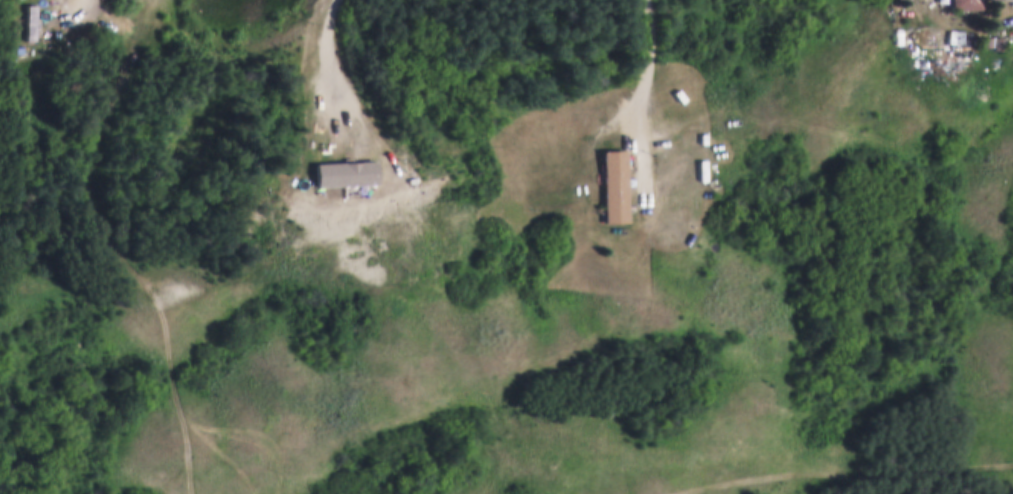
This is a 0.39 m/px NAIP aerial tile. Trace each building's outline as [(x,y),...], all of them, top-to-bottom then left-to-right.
[(951,8),(951,0),(979,0),(979,8),(951,8)] [(24,2),(35,2),(35,40),(24,40),(24,2)] [(978,34),(1003,34),(1003,51),(978,51),(978,34)] [(601,148),(625,147),(627,221),(603,222),(601,148)]
